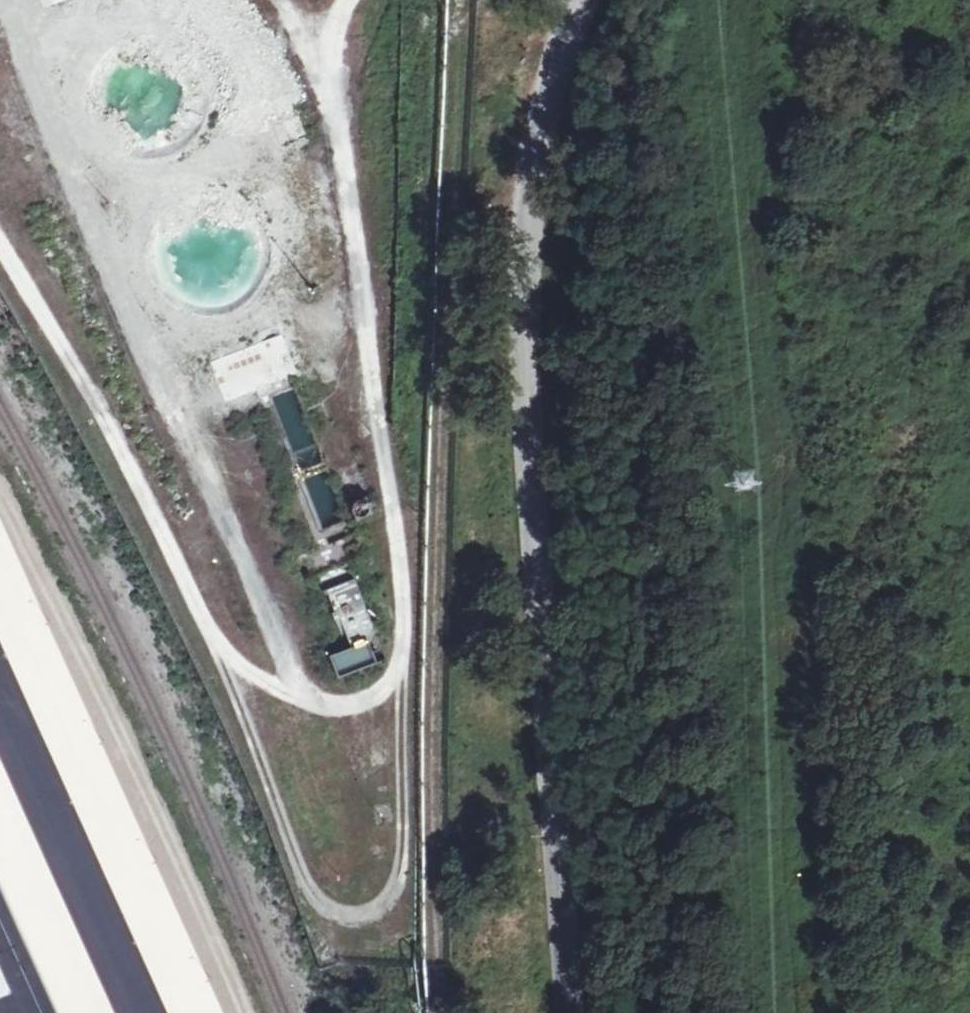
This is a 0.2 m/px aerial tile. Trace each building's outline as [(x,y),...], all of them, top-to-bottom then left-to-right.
[(270,334),(199,360),(213,397),(284,370),(270,334)] [(343,576),(315,586),(339,644),(317,654),(326,675),(363,660),(356,642),(362,630),(343,576)]
